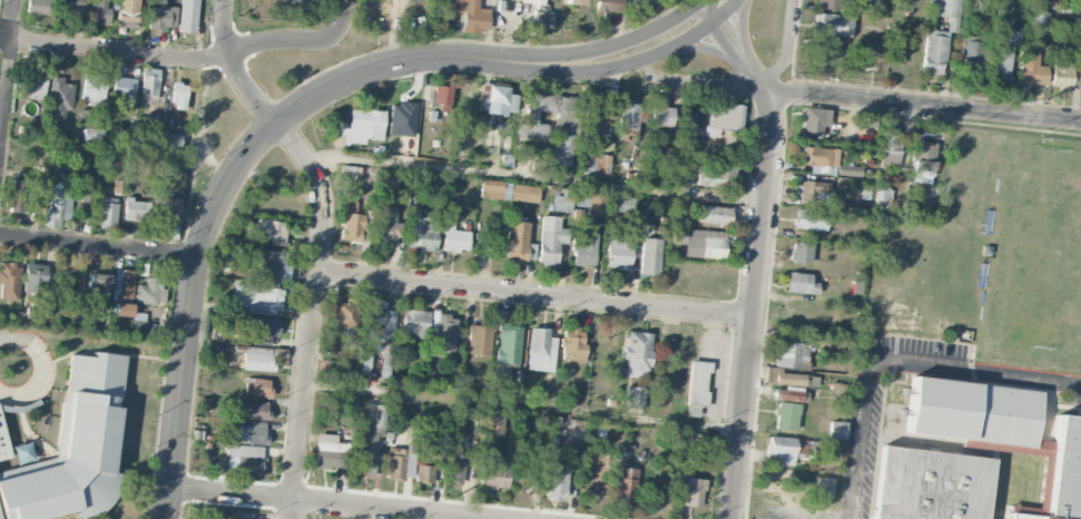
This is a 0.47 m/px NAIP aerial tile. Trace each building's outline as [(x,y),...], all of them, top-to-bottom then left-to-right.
[(51,0),(27,0),(26,14),(50,15),(51,0)] [(62,11),(87,10),(87,0),(62,0),(62,11)] [(109,25),(109,0),(90,0),(90,24),(109,25)] [(138,0),(119,0),(118,27),(137,28),(138,0)] [(196,33),(198,0),(180,0),(178,32),(196,33)] [(279,9),(308,9),(308,0),(279,0),(279,9)] [(487,32),(489,9),(478,8),(478,0),(457,0),(456,12),(463,12),(462,31),(487,32)] [(621,13),(622,0),(596,0),(596,12),(621,13)] [(817,9),(846,10),(846,0),(817,0),(817,9)] [(936,16),(948,16),(947,32),(958,32),(960,0),(937,0),(936,16)] [(176,7),(150,6),(149,28),(175,29),(176,7)] [(1029,25),(1053,26),(1053,10),(1029,10),(1029,25)] [(552,12),(533,11),(532,36),(543,36),(543,30),(551,30),(552,12)] [(852,15),(814,14),(813,35),(851,36),(852,15)] [(944,76),(946,31),(924,30),(922,75),(944,76)] [(1021,43),(1021,32),(1007,31),(1007,43),(1021,43)] [(984,42),(963,40),(961,75),(982,76),(984,42)] [(889,63),(905,63),(906,42),(890,42),(889,63)] [(1051,89),(1070,89),(1072,47),(1053,46),(1051,89)] [(879,50),(863,49),(862,68),(878,68),(879,50)] [(1012,53),(992,49),(988,76),(1008,79),(1012,53)] [(1038,53),(1020,53),(1018,83),(1036,84),(1038,53)] [(158,69),(142,68),(140,99),(156,101),(158,69)] [(46,72),(23,71),(22,97),(45,98),(46,72)] [(82,101),(104,102),(105,74),(83,73),(82,101)] [(64,78),(50,77),(48,119),(65,119),(65,110),(72,110),(74,84),(64,84),(64,78)] [(135,78),(113,77),(112,98),(134,99),(135,78)] [(184,107),(187,84),(172,83),(169,104),(184,107)] [(518,95),(508,93),(509,88),(482,83),(478,108),(514,114),(518,95)] [(432,108),(450,110),(452,87),(434,85),(432,108)] [(423,105),(432,105),(432,92),(423,91),(423,105)] [(524,139),(546,140),(546,124),(536,124),(537,111),(555,112),(555,126),(573,126),(574,96),(526,95),(524,139)] [(636,138),(638,104),(620,103),(618,137),(636,138)] [(718,137),(718,131),(740,132),(741,104),(708,103),(706,136),(718,137)] [(650,125),(672,126),(673,106),(651,105),(650,125)] [(801,135),(822,137),(822,127),(829,127),(830,109),(802,107),(801,135)] [(384,111),(349,109),(349,123),(331,122),(330,134),(344,135),(344,144),(364,145),(364,139),(383,140),(384,111)] [(604,135),(605,112),(584,112),(583,135),(604,135)] [(163,130),(136,128),(135,145),(162,147),(163,130)] [(84,140),(102,141),(102,130),(85,129),(84,140)] [(898,168),(900,130),(882,129),(880,168),(898,168)] [(551,163),(572,167),(577,136),(556,132),(551,163)] [(181,148),(182,134),(166,133),(165,147),(181,148)] [(912,170),(934,171),(936,141),(914,140),(912,170)] [(836,175),(837,148),(802,147),(801,163),(810,163),(810,174),(836,175)] [(609,177),(610,156),(579,155),(579,176),(609,177)] [(861,176),(862,166),(837,165),(836,175),(861,176)] [(697,167),(696,186),(722,186),(722,184),(732,184),(732,168),(697,167)] [(9,212),(27,213),(29,180),(10,180),(9,212)] [(93,181),(82,181),(83,222),(94,221),(93,181)] [(826,181),(800,181),(800,202),(827,202),(826,181)] [(70,221),(72,183),(48,182),(46,227),(58,228),(59,220),(70,221)] [(539,185),(480,182),(479,198),(538,201),(539,185)] [(891,190),(875,189),(875,209),(891,210),(891,190)] [(164,191),(155,191),(154,222),(180,223),(181,198),(164,198),(164,191)] [(587,207),(587,214),(598,215),(600,194),(575,192),(574,206),(587,207)] [(552,210),(570,212),(572,196),(554,195),(552,210)] [(608,211),(633,212),(634,197),(608,196),(608,211)] [(99,224),(116,225),(117,198),(100,197),(99,224)] [(124,219),(148,220),(149,201),(125,199),(124,219)] [(357,201),(344,201),(342,240),(361,241),(363,214),(356,214),(357,201)] [(376,243),(397,244),(398,207),(378,206),(376,243)] [(730,224),(730,207),(698,206),(698,223),(730,224)] [(436,250),(437,219),(419,218),(419,208),(410,208),(408,249),(436,250)] [(795,229),(826,230),(826,210),(795,209),(795,229)] [(560,216),(540,216),(539,266),(557,267),(558,244),(567,244),(568,228),(560,228),(560,216)] [(285,222),(258,219),(256,238),(269,240),(269,244),(283,246),(285,222)] [(504,258),(525,260),(530,223),(509,220),(504,258)] [(469,232),(453,230),(453,224),(444,223),(442,250),(467,252),(469,232)] [(166,239),(178,239),(178,225),(166,225),(166,239)] [(724,231),(672,228),(672,243),(683,244),(683,257),(723,259),(724,231)] [(582,238),(573,238),(572,265),(594,266),(596,232),(582,232),(582,238)] [(622,235),(607,235),(605,268),(630,270),(631,248),(621,248),(622,235)] [(659,275),(661,239),(641,238),(639,274),(659,275)] [(790,263),(811,263),(812,243),(791,242),(790,263)] [(289,283),(290,264),(281,264),(282,250),(237,247),(236,261),(259,262),(258,281),(289,283)] [(18,301),(19,262),(0,261),(0,284),(0,286),(0,300),(18,301)] [(71,296),(71,261),(57,261),(56,295),(71,296)] [(45,294),(46,264),(24,263),(23,293),(45,294)] [(133,295),(134,271),(114,270),(113,294),(133,295)] [(87,296),(108,297),(109,274),(88,273),(87,296)] [(810,273),(787,273),(786,293),(818,294),(818,282),(810,282),(810,273)] [(146,284),(135,284),(135,303),(164,304),(165,288),(161,288),(161,278),(146,277),(146,284)] [(851,293),(861,293),(861,281),(852,281),(851,293)] [(284,287),(234,284),(232,312),(274,314),(274,310),(283,311),(284,287)] [(334,326),(356,327),(357,298),(346,297),(346,303),(335,303),(334,326)] [(394,340),(395,311),(386,311),(386,300),(367,300),(367,340),(394,340)] [(113,315),(130,317),(131,304),(114,303),(113,315)] [(49,320),(50,307),(26,306),(25,319),(49,320)] [(427,338),(428,311),(402,309),(401,337),(427,338)] [(455,350),(456,316),(431,314),(430,335),(435,335),(434,350),(455,350)] [(248,335),(278,336),(279,318),(249,317),(248,335)] [(491,322),(469,322),(468,354),(490,355),(491,322)] [(496,363),(520,364),(521,325),(497,324),(496,363)] [(582,360),(584,327),(562,326),(561,359),(582,360)] [(549,328),(529,328),(528,370),(554,371),(555,337),(548,337),(549,328)] [(650,332),(625,331),(624,367),(618,367),(617,376),(649,377),(650,332)] [(808,343),(774,342),(773,367),(807,368),(808,343)] [(242,370),(274,371),(274,359),(285,359),(285,348),(243,348),(242,370)] [(119,473),(113,472),(122,357),(67,352),(59,457),(0,472),(0,518),(41,518),(77,510),(79,518),(116,509),(119,473)] [(391,354),(381,354),(379,377),(389,378),(391,354)] [(686,416),(698,416),(699,406),(706,407),(708,362),(689,361),(686,416)] [(818,386),(818,375),(781,374),(781,368),(766,367),(765,385),(818,386)] [(1040,391),(912,376),(905,436),(1043,452),(1045,441),(1034,440),(1040,391)] [(270,379),(245,378),(244,395),(270,396),(270,379)] [(643,409),(644,388),(627,387),(626,408),(643,409)] [(802,392),(774,389),(773,399),(800,403),(802,392)] [(231,418),(268,419),(268,402),(231,401),(231,418)] [(797,431),(800,404),(777,401),(774,428),(797,431)] [(374,477),(377,426),(388,427),(389,406),(375,405),(374,424),(357,423),(354,471),(362,472),(362,477),(374,477)] [(11,457),(0,414),(0,460),(11,457)] [(1055,415),(1045,516),(1008,513),(1007,518),(1080,518),(1080,418),(1055,415)] [(498,436),(503,436),(504,417),(487,416),(485,446),(497,447),(498,436)] [(827,438),(844,440),(846,422),(830,420),(827,438)] [(228,425),(228,443),(265,444),(266,421),(246,421),(246,425),(228,425)] [(345,468),(345,443),(336,443),(337,434),(317,434),(316,467),(345,468)] [(806,445),(795,444),(796,438),(768,436),(766,464),(793,466),(793,456),(806,457),(806,445)] [(264,446),(226,445),(226,456),(236,457),(235,475),(263,476),(264,446)] [(387,478),(414,479),(415,448),(388,447),(387,478)] [(875,448),(871,518),(985,518),(989,455),(875,448)] [(464,483),(465,455),(449,454),(448,483),(464,483)] [(507,489),(508,461),(481,459),(480,488),(507,489)] [(434,466),(417,464),(415,482),(432,483),(434,466)] [(567,465),(547,465),(546,498),(566,499),(567,465)] [(534,466),(515,466),(515,492),(523,492),(523,485),(533,486),(534,466)] [(634,505),(636,468),(616,467),(614,504),(634,505)] [(684,506),(703,507),(704,479),(678,478),(677,493),(685,493),(684,506)]
